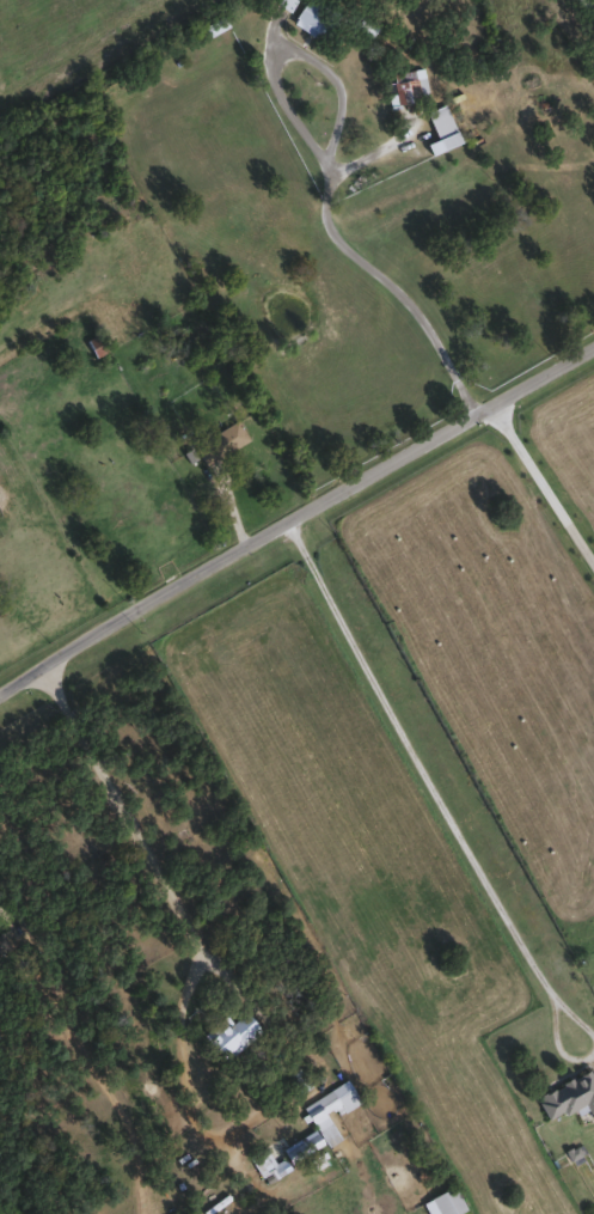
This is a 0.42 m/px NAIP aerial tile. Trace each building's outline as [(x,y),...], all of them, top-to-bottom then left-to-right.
[(288,11),(271,0),(295,0),(288,11)] [(289,20),(303,0),(318,0),(338,14),(319,42),(289,20)] [(423,102),(393,102),(393,71),(423,71),(423,102)] [(424,111),(443,104),(459,140),(429,153),(424,142),(436,138),(424,111)] [(247,439),(206,464),(192,445),(235,419),(247,439)] [(8,952),(0,954),(0,928),(1,928),(8,952)] [(225,1015),(228,1021),(243,1011),(259,1032),(221,1060),(201,1033),(225,1015)] [(592,1072),(593,1078),(593,1114),(587,1117),(582,1104),(545,1118),(535,1093),(592,1072)] [(329,1123),(314,1129),(304,1104),(331,1092),(337,1105),(323,1111),(329,1123)] [(324,1163),(314,1167),(310,1157),(292,1164),(283,1147),(319,1131),(326,1147),(318,1151),(324,1163)] [(289,1169),(275,1176),(272,1170),(259,1177),(247,1154),(264,1146),(272,1163),(283,1158),(289,1169)] [(465,1207),(454,1213),(427,1213),(421,1204),(451,1185),(465,1207)]
